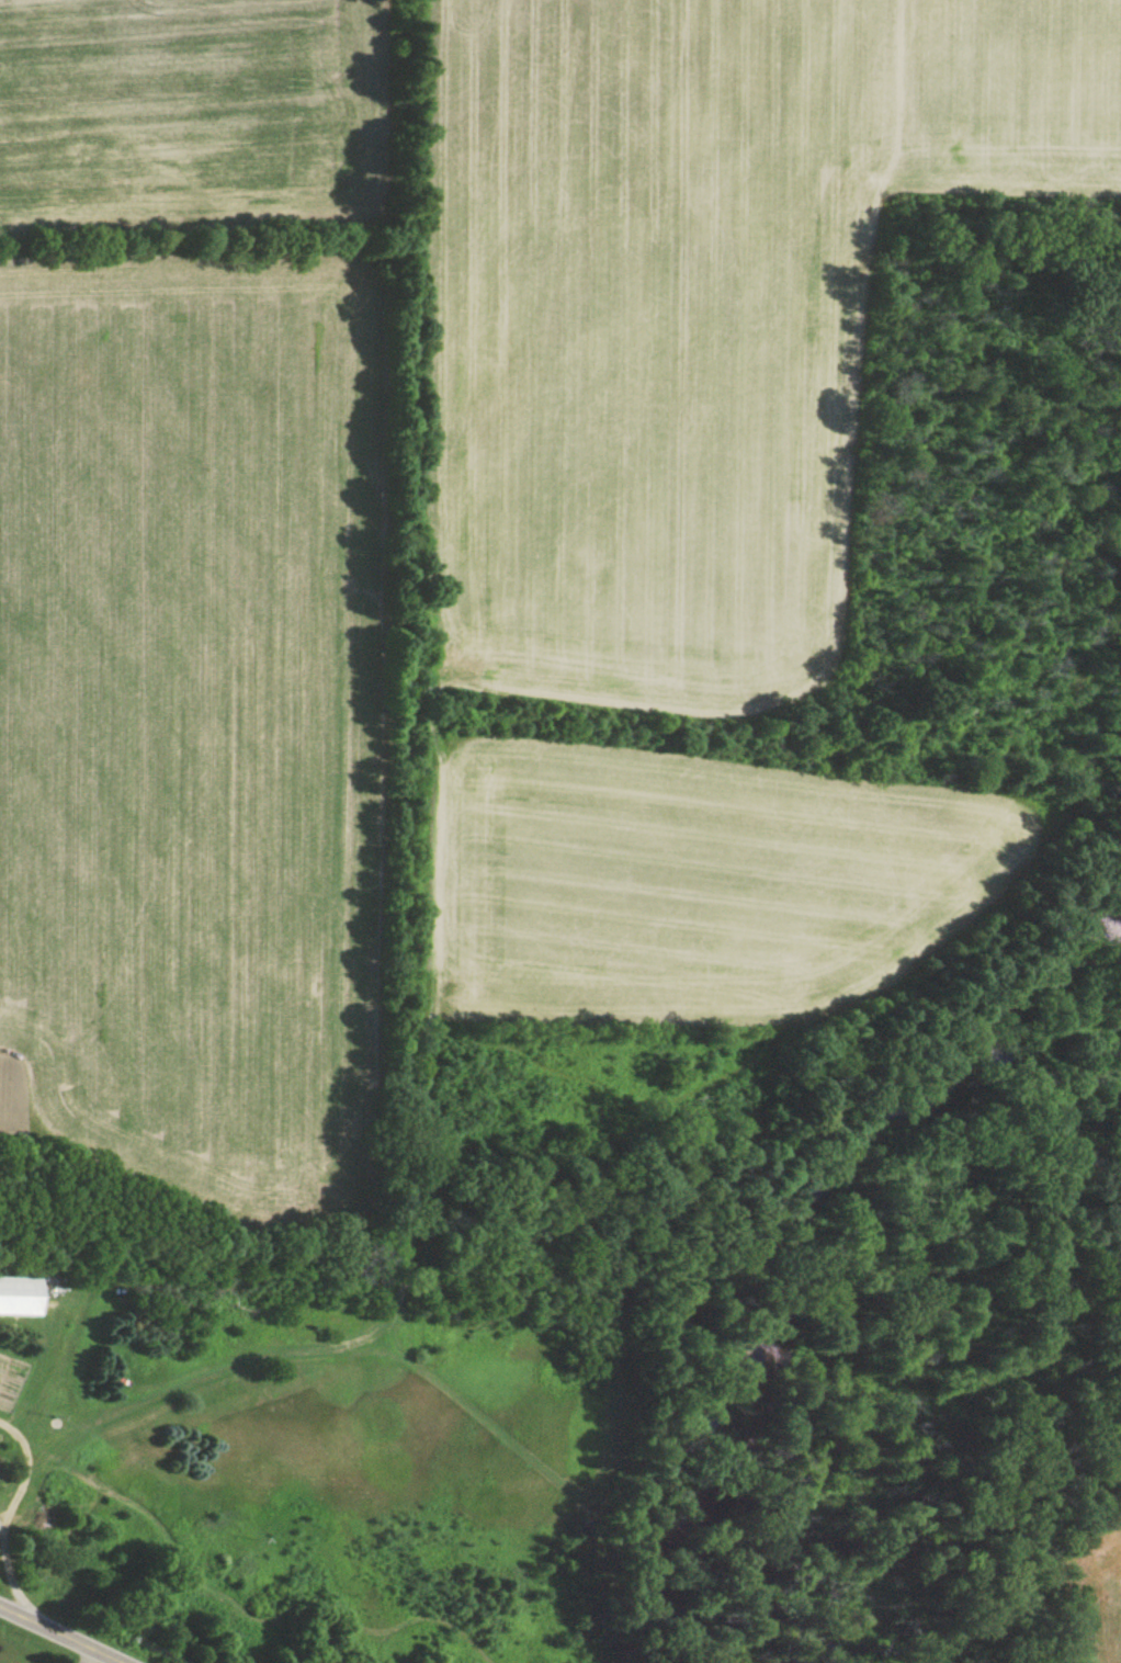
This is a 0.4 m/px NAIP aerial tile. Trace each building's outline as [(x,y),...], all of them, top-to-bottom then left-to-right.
[(0,1279),(0,1317),(40,1317),(40,1280),(0,1279)]
